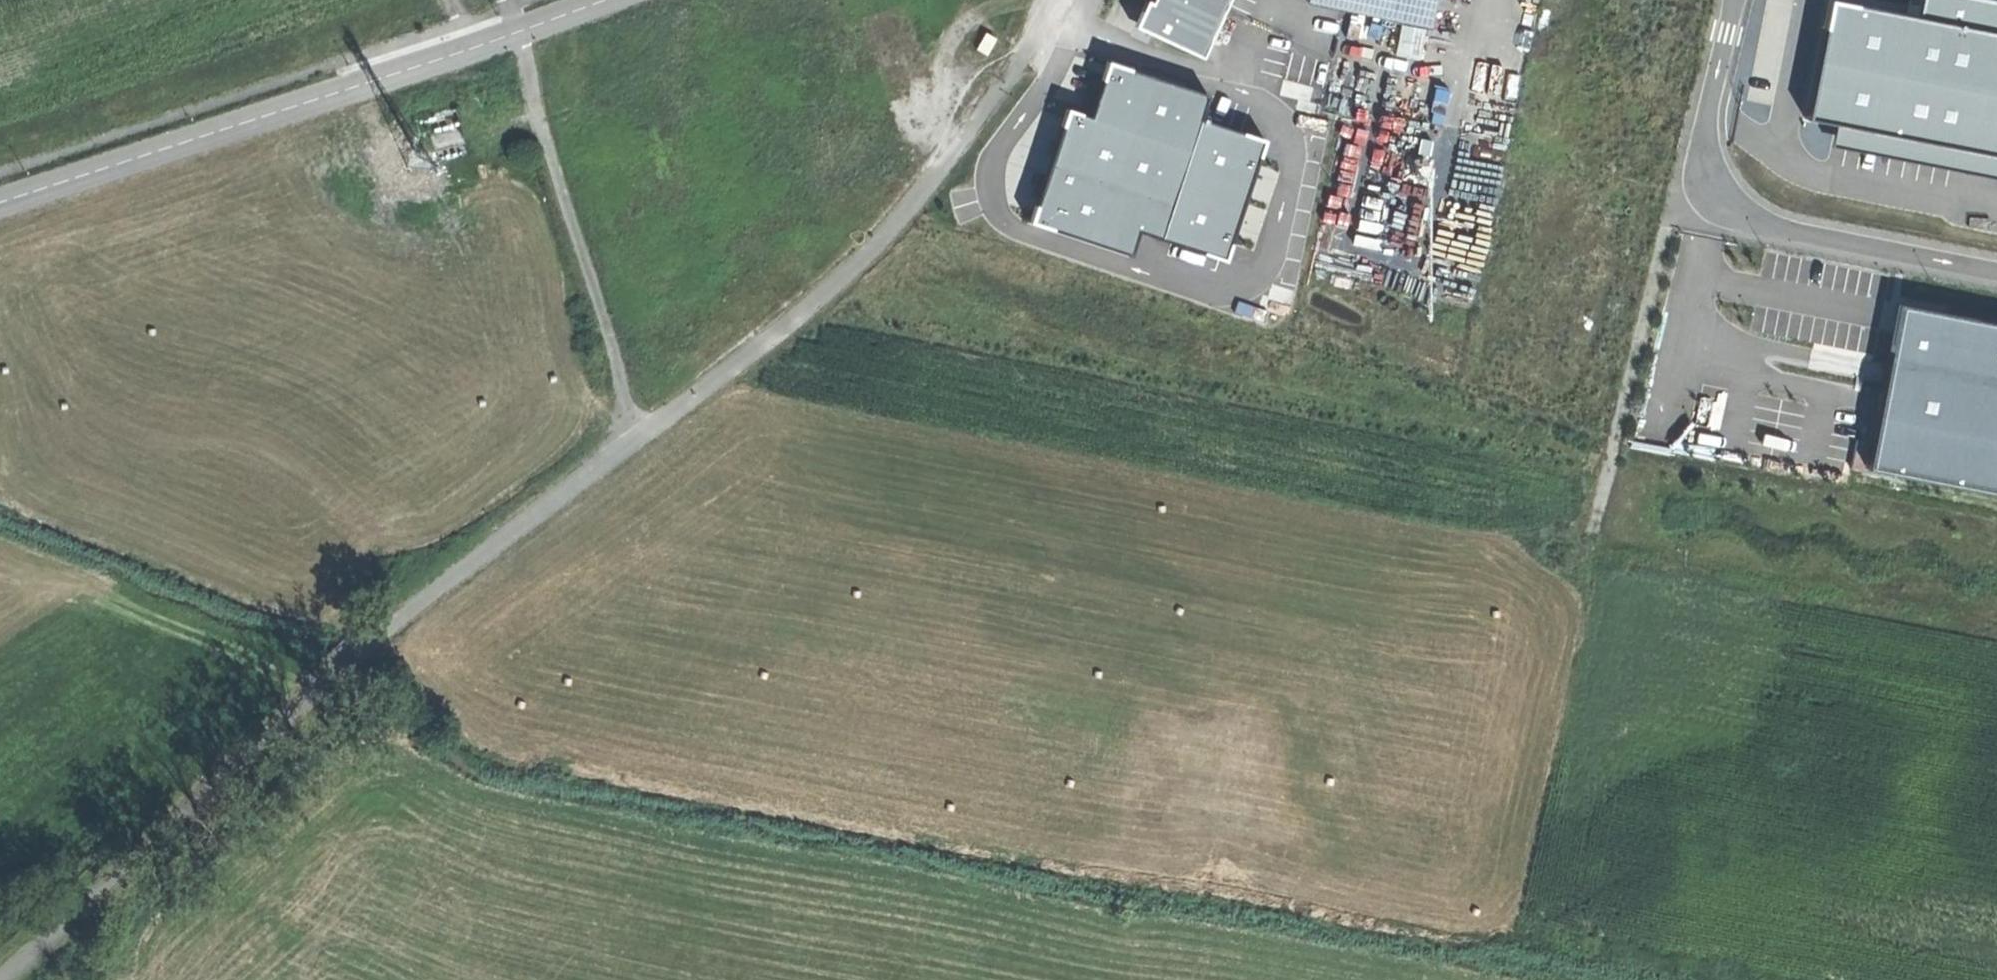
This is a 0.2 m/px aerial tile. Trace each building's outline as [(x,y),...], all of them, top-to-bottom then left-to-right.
[(1233,0),(1232,0),(1154,0),(1140,31),(1206,61),(1233,0)] [(1307,0),(1429,27),(1435,0),(1307,0)] [(1842,0),(1825,0),(1802,109),(1996,148),(1996,32),(1842,0)] [(1206,94),(1107,61),(1090,110),(1070,104),(1032,214),(1130,247),(1137,225),(1161,232),(1199,116),(1206,94)] [(1261,136),(1199,116),(1161,232),(1224,252),(1261,136)] [(1898,310),(1869,466),(1996,490),(1996,328),(1898,310)]
